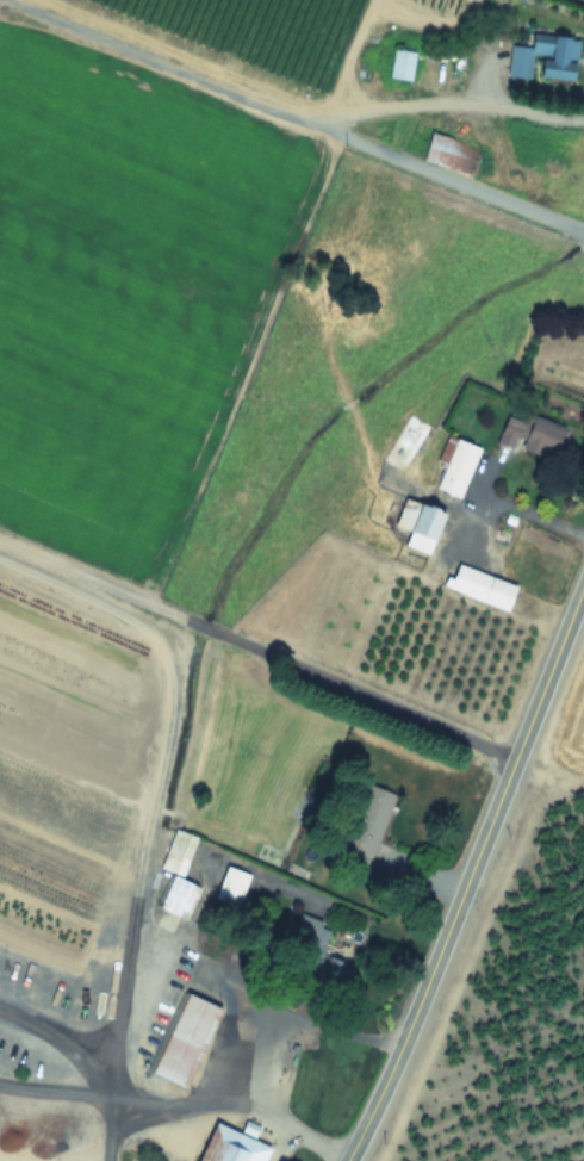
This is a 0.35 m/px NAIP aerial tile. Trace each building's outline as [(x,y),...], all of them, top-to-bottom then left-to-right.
[(577,38),(530,35),(529,45),(510,43),(507,76),(573,82),(577,38)] [(389,79),(410,82),(415,51),(392,49),(389,79)] [(454,174),(467,147),(434,131),(421,159),(454,174)] [(509,406),(496,442),(552,462),(565,428),(509,406)] [(381,458),(403,471),(431,426),(409,412),(381,458)] [(433,488),(461,497),(478,445),(451,435),(433,488)] [(442,509),(403,496),(393,524),(408,529),(403,544),(428,552),(442,509)] [(505,609),(515,584),(455,560),(446,585),(505,609)] [(393,793),(364,782),(341,848),(371,857),(393,793)] [(188,918),(200,884),(181,878),(195,836),(174,827),(161,868),(170,871),(159,908),(188,918)] [(213,898),(237,906),(249,874),(225,864),(213,898)] [(324,977),(335,984),(345,966),(334,960),(324,977)] [(218,1006),(182,992),(149,1072),(186,1087),(218,1006)] [(269,1146),(213,1120),(195,1160),(262,1160),(269,1146)]
